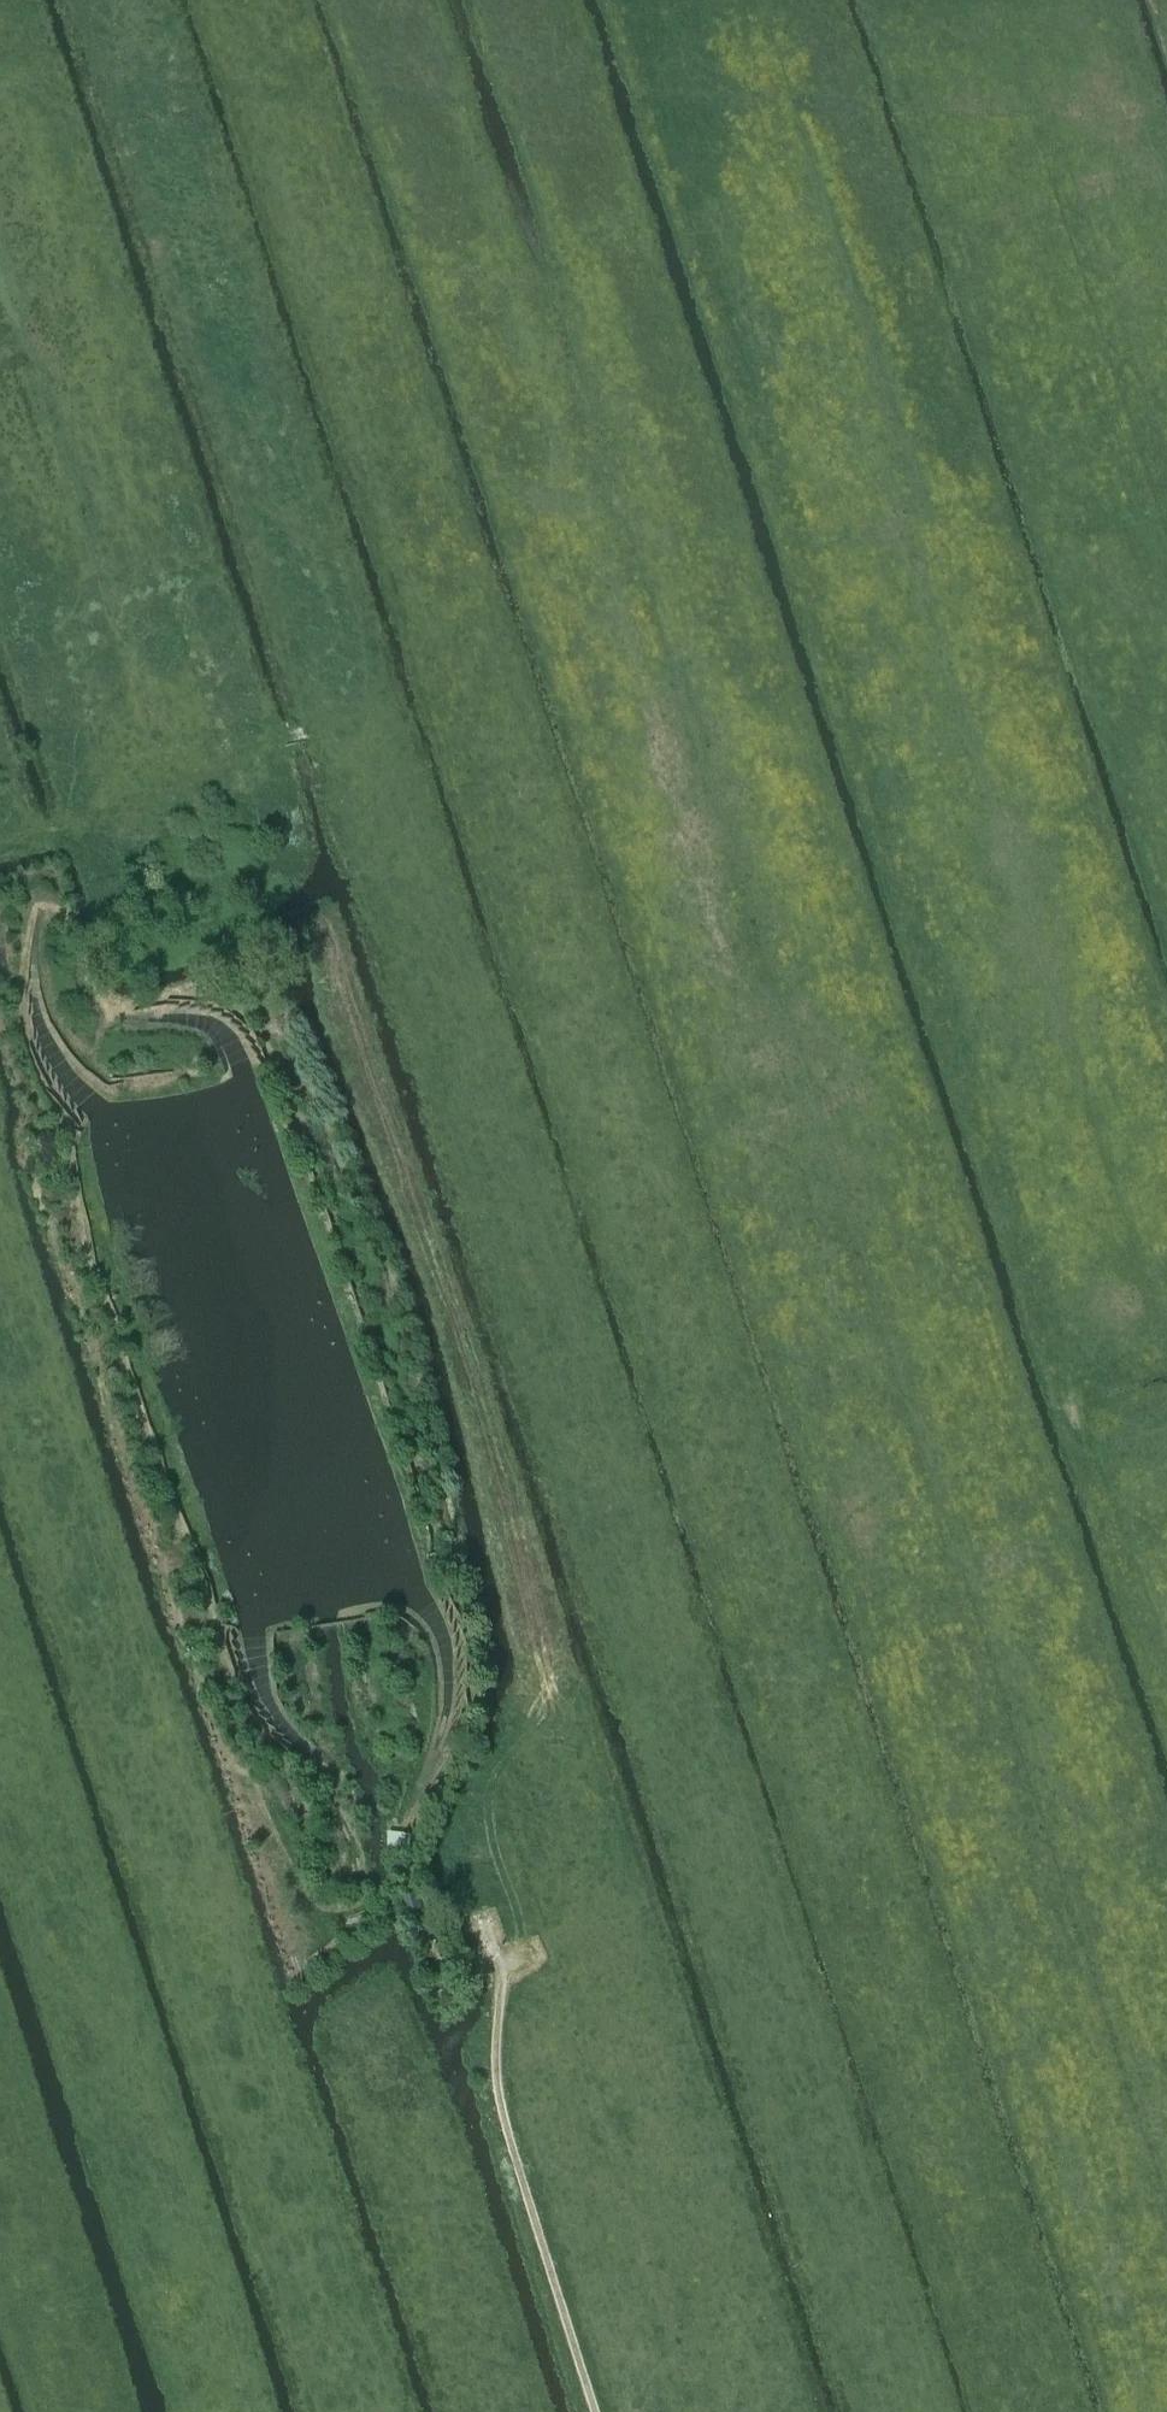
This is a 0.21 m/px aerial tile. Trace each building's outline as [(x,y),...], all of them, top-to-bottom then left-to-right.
[(402,1898),(408,1916),(421,1912),(415,1894),(402,1898)] [(428,1946),(435,1964),(450,1958),(443,1941),(428,1946)]
